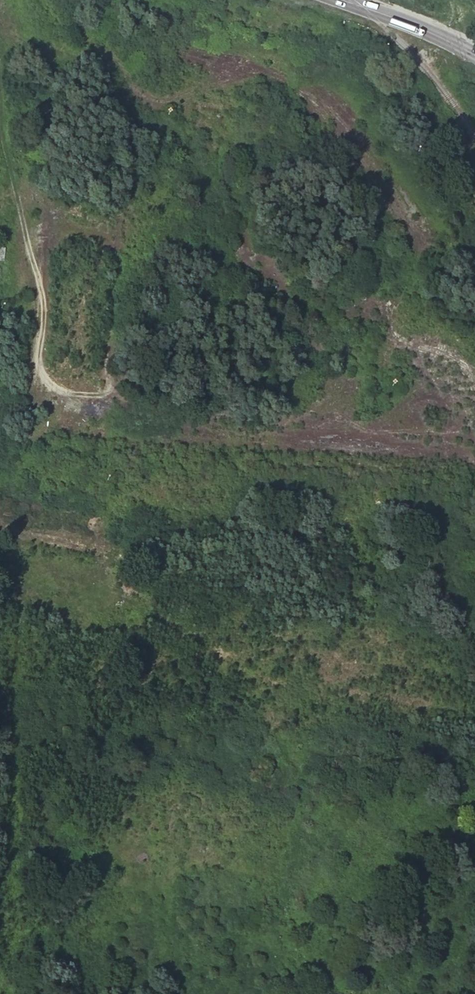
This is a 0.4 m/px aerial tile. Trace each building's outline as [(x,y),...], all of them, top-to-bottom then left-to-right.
[(10,250),(2,249),(1,261),(9,262),(10,250)]
